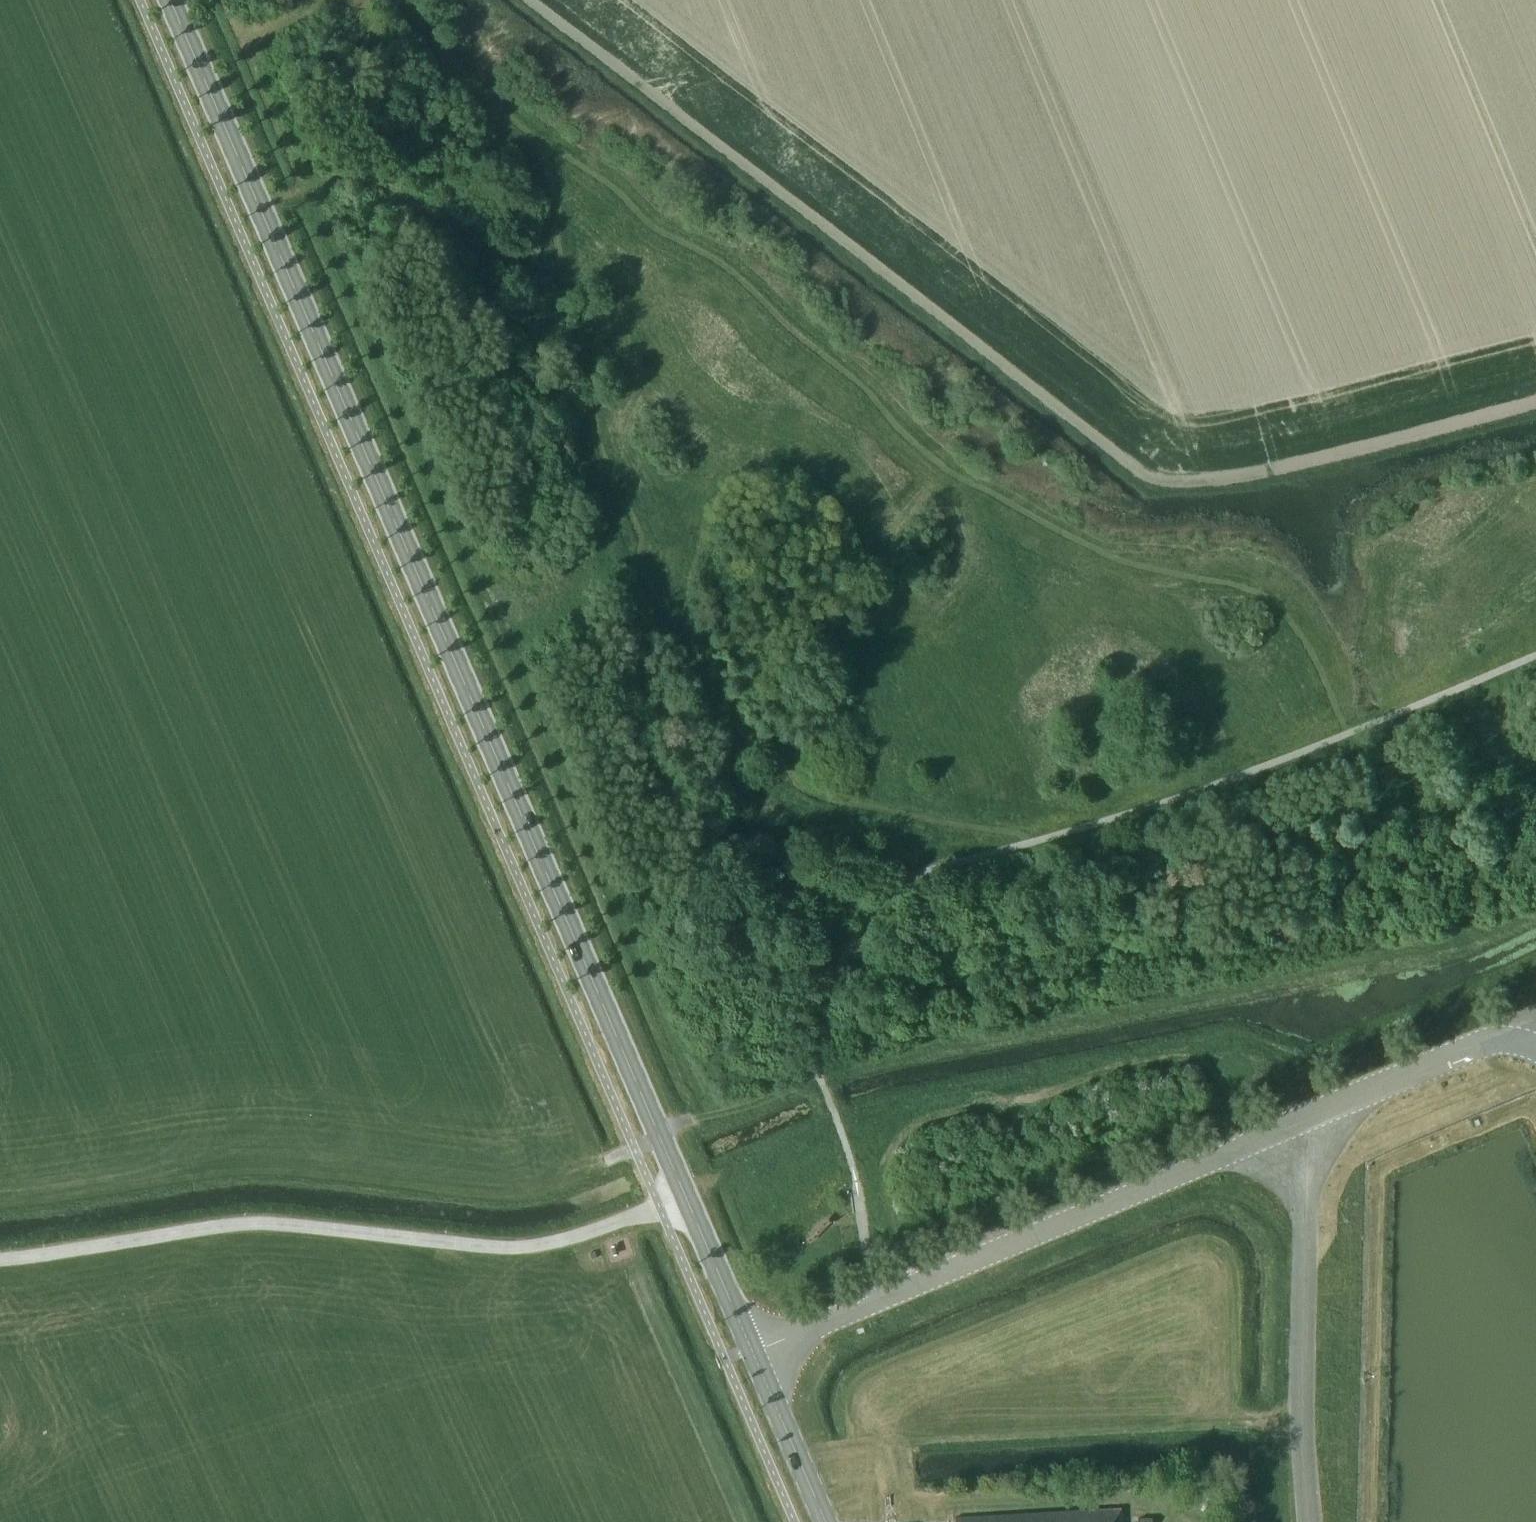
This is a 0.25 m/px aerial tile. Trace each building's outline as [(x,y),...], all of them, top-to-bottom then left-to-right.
[(954,1517),(955,1521),(1122,1521),(1121,1508),(954,1517)]
